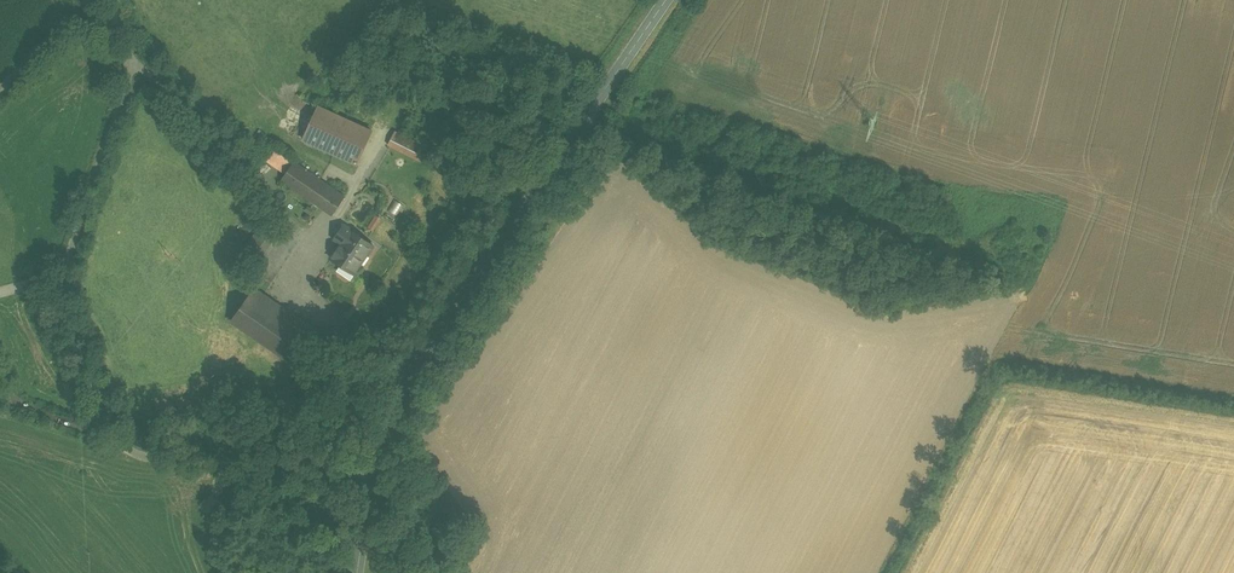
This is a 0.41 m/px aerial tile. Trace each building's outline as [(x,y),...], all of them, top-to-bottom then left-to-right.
[(356,164),(371,128),(313,103),(297,139),(356,164)] [(385,146),(417,158),(423,142),(391,130),(385,146)] [(344,197),(294,163),(283,180),(332,214),(344,197)] [(398,214),(402,204),(395,201),(391,211),(398,214)] [(351,231),(344,226),(335,238),(342,243),(331,259),(341,265),(338,269),(339,271),(350,279),(352,279),(357,272),(355,270),(366,255),(367,256),(374,245),(351,230),(351,231)] [(311,336),(251,294),(232,321),(292,363),(311,336)]
